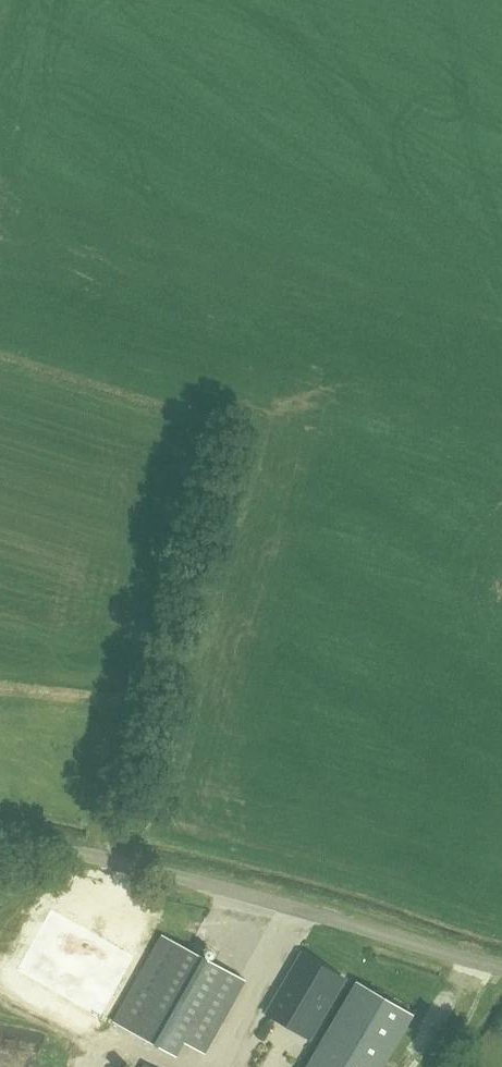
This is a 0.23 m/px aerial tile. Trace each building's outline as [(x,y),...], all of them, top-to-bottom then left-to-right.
[(206,1054),(248,980),(163,934),(114,1021),(180,1058),(187,1044),(206,1054)] [(345,973),(303,950),(269,1010),(310,1034),(345,973)] [(414,1013),(357,980),(307,1066),(383,1066),(414,1013)]
